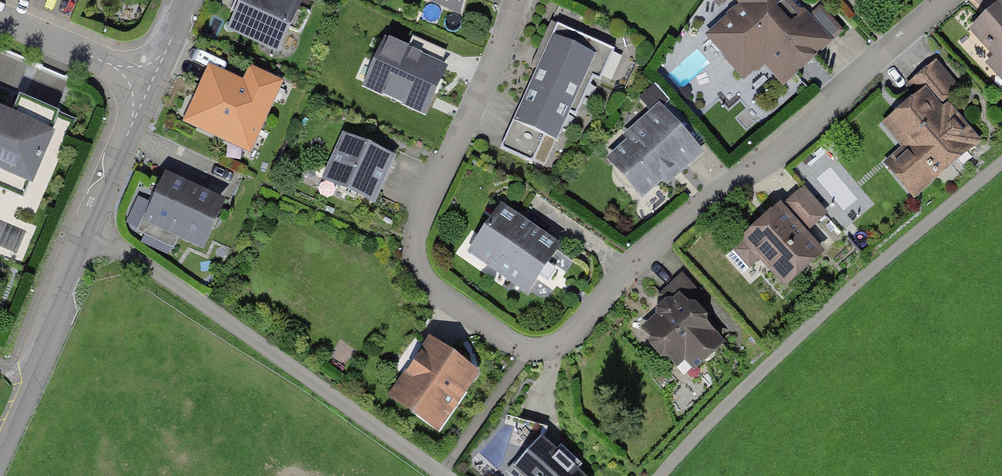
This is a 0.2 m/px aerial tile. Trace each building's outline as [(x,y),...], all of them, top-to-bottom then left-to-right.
[(228,32),(284,56),(305,7),(289,0),(242,0),(228,32)] [(459,16),(466,0),(422,0),(459,16)] [(704,45),(757,101),(828,34),(796,0),(752,0),(704,45)] [(965,25),(1001,67),(1001,0),(994,0),(965,25)] [(383,25),(360,92),(432,116),(455,49),(383,25)] [(602,51),(557,31),(502,152),(548,172),(602,51)] [(210,67),(185,123),(254,153),(285,83),(251,68),(245,82),(210,67)] [(982,141),(931,78),(879,121),(930,183),(982,141)] [(59,113),(19,96),(10,116),(0,112),(0,172),(30,184),(59,113)] [(662,108),(600,159),(638,204),(700,153),(662,108)] [(377,207),(398,159),(343,135),(322,184),(377,207)] [(227,200),(163,175),(144,222),(208,248),(227,200)] [(552,235),(501,197),(468,241),(519,279),(552,235)] [(781,285),(824,248),(781,198),(738,235),(781,285)] [(735,326),(685,274),(640,316),(689,369),(735,326)] [(477,361),(428,330),(389,391),(438,422),(477,361)] [(518,418),(507,460),(516,468),(511,473),(515,475),(583,475),(576,470),(581,465),(561,447),(557,453),(544,441),(548,426),(518,418)]
